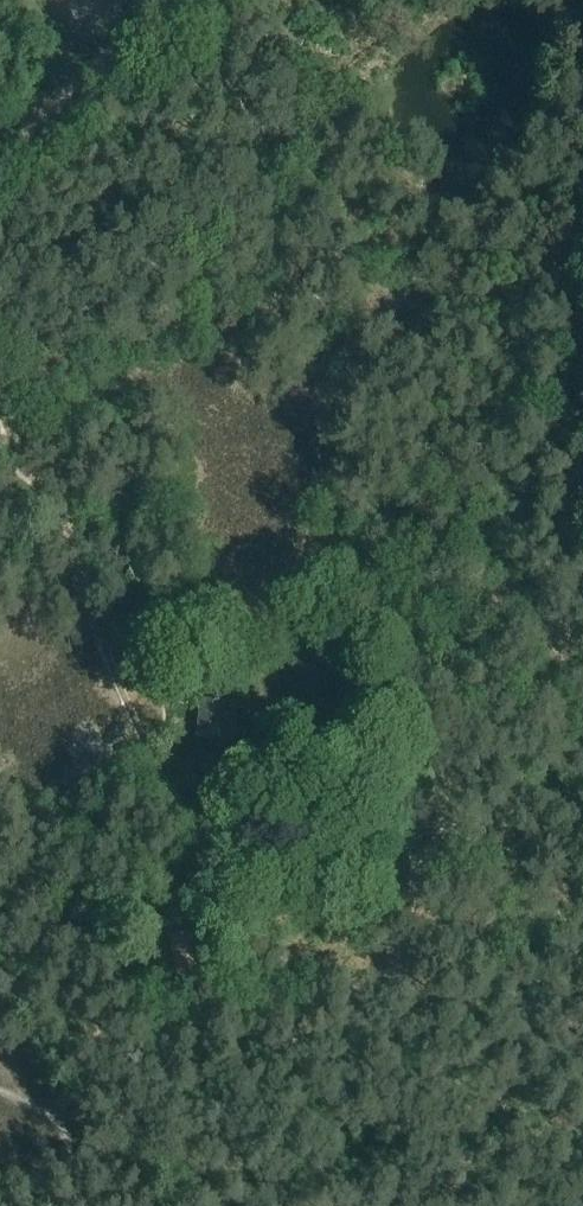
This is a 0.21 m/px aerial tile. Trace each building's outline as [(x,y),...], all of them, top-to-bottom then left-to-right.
[(234,742),(237,716),(226,715),(227,704),(202,702),(202,694),(197,693),(196,701),(201,702),(197,738),(234,742)] [(178,985),(199,981),(191,933),(169,936),(178,985)]
